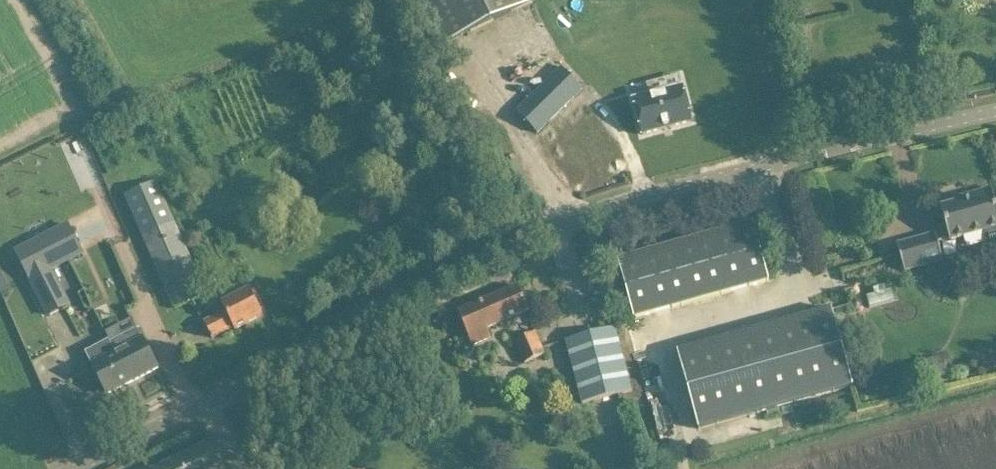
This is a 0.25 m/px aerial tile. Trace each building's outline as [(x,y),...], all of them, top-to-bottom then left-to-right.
[(535,1),(534,0),(426,0),(446,44),(535,1)] [(582,90),(560,68),(517,111),(538,133),(582,90)] [(683,87),(633,101),(642,135),(693,122),(683,87)] [(175,308),(205,294),(156,182),(125,195),(175,308)] [(941,207),(950,241),(995,228),(995,205),(992,189),(960,198),(961,201),(941,207)] [(753,223),(618,261),(635,319),(769,281),(753,223)] [(69,225),(15,252),(30,280),(51,269),(83,253),(69,225)] [(905,272),(943,261),(936,234),(897,244),(905,272)] [(51,269),(30,280),(48,316),(70,305),(51,269)] [(458,312),(473,347),(492,338),(488,329),(529,311),(519,286),(458,312)] [(234,328),(235,330),(263,316),(250,290),(222,304),(226,312),(204,323),(212,338),(234,328)] [(677,352),(699,429),(853,385),(832,309),(677,352)] [(138,328),(110,342),(131,383),(159,369),(138,328)] [(582,402),(629,389),(613,328),(566,341),(582,402)] [(531,332),(512,340),(521,362),(540,354),(531,332)] [(107,395),(131,383),(110,342),(109,340),(85,352),(107,395)] [(769,418),(782,415),(781,408),(768,411),(769,418)] [(220,459),(211,442),(157,468),(225,468),(220,459)]
